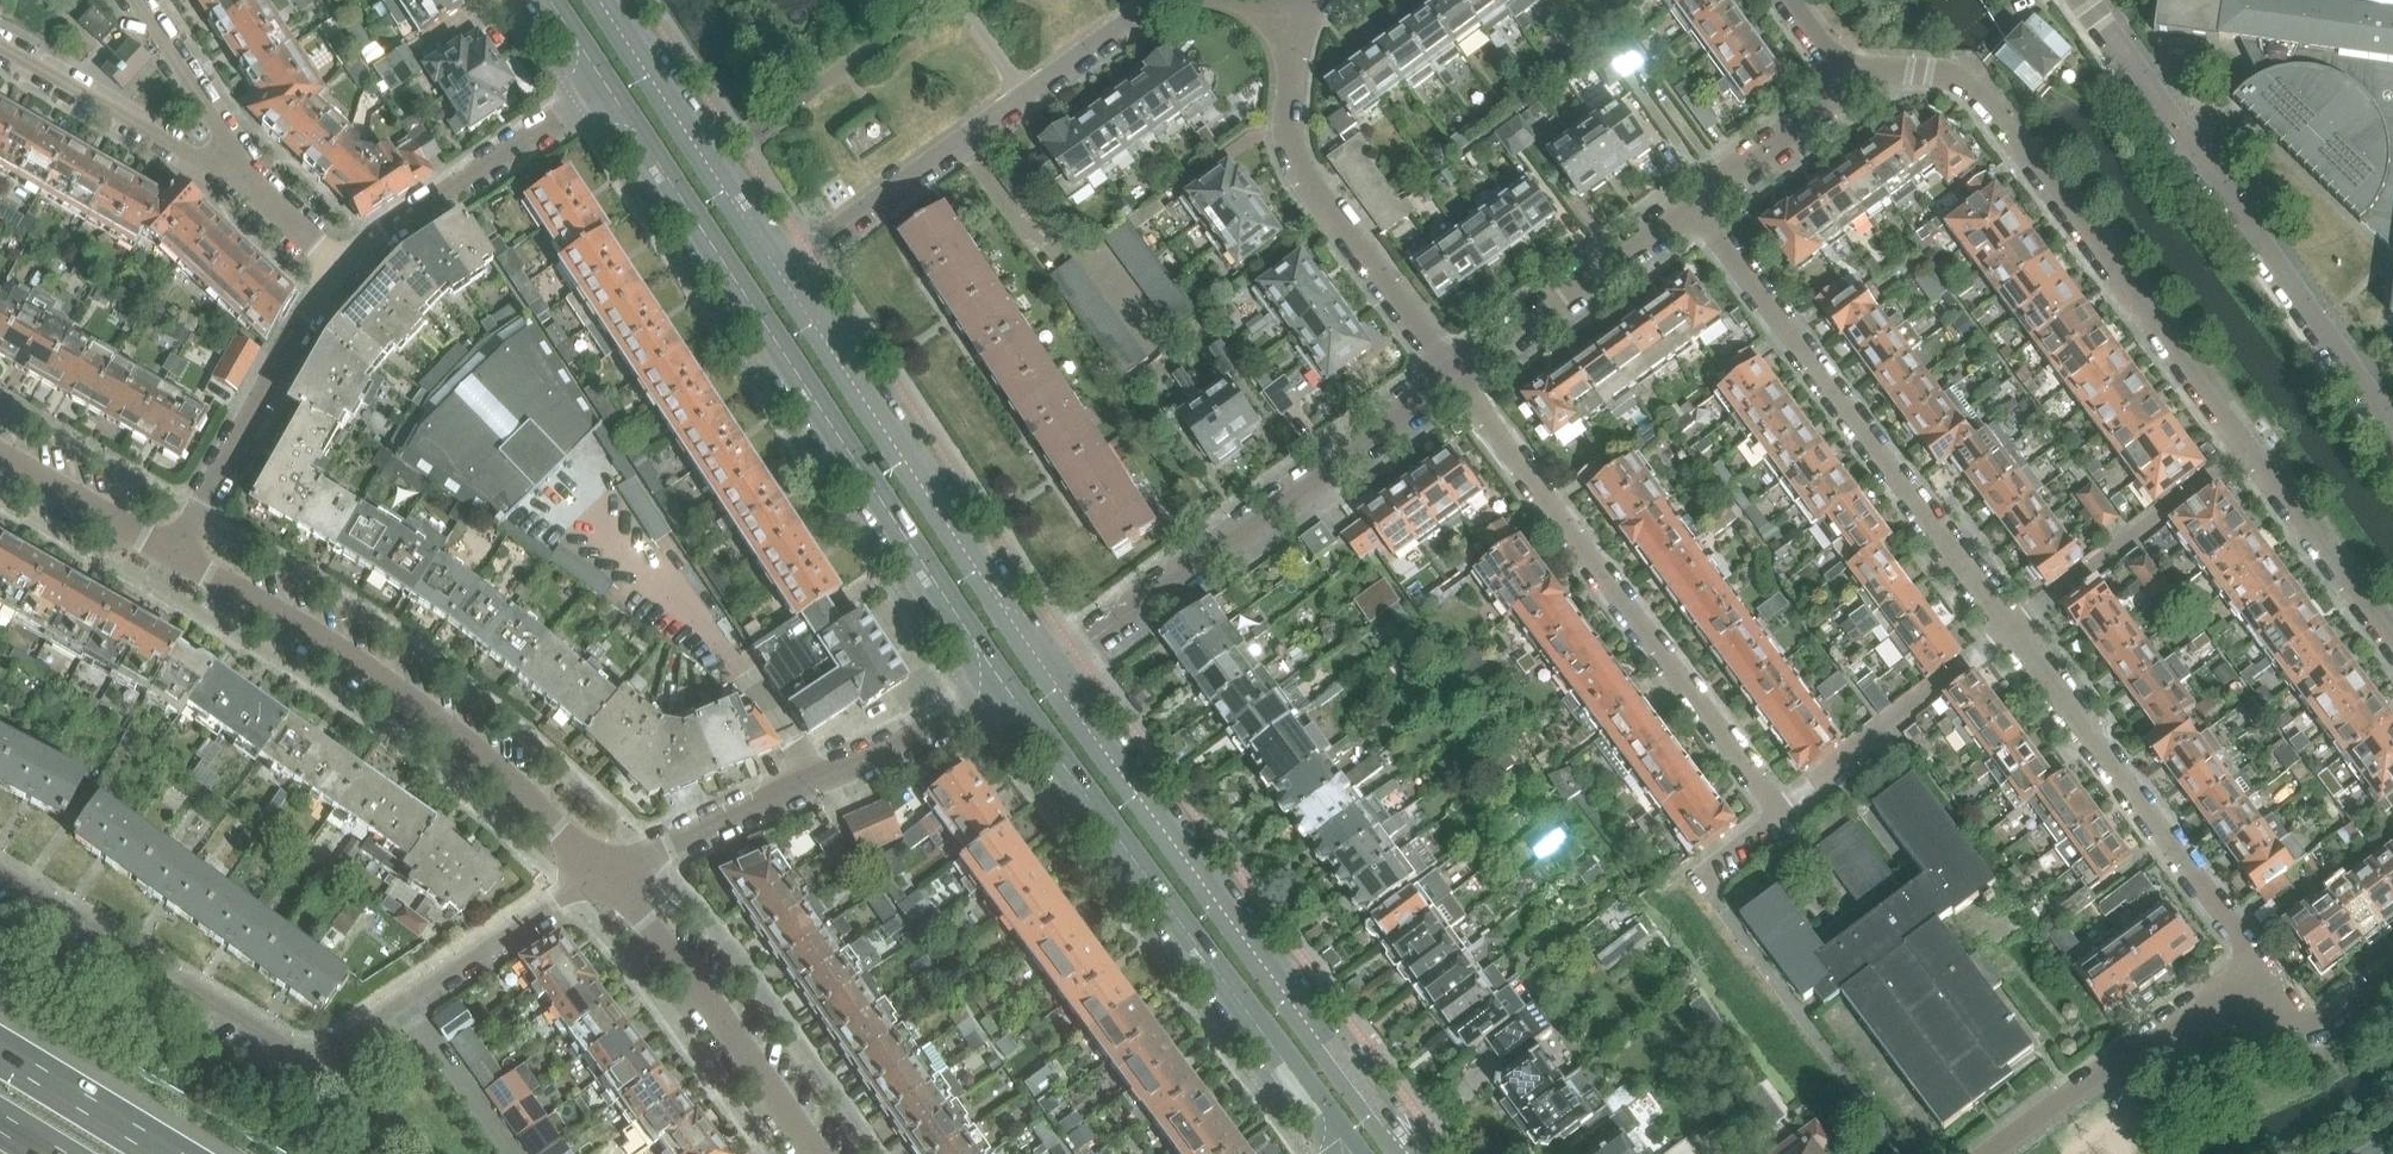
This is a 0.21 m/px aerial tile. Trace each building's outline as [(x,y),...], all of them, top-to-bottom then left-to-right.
[(208,20),(207,24),(213,33),(260,3),(258,0),(195,0),(208,20)] [(383,1),(392,14),(414,0),(385,0),(383,1)] [(392,14),(401,28),(411,21),(418,32),(420,35),(420,36),(421,37),(461,11),(454,0),(414,0),(392,14)] [(1482,24),(1464,0),(1442,0),(1431,8),(1457,43),(1481,25),(1482,24)] [(1507,5),(1503,0),(1464,0),(1482,24),(1481,25),(1488,34),(1513,16),(1506,6),(1507,5)] [(1693,0),(1675,0),(1681,9),(1693,0)] [(1732,7),(1727,0),(1693,0),(1681,9),(1698,32),(1732,7)] [(2155,33),(2220,43),(2221,39),(2240,42),(2253,66),(2260,81),(2253,85),(2246,90),(2240,95),(2235,100),(2235,101),(2233,103),(2234,104),(2236,102),(2243,109),(2241,111),(2242,111),(2244,109),(2251,116),(2249,118),(2250,119),(2252,117),(2259,124),(2257,126),(2258,126),(2260,124),(2267,131),(2265,133),(2266,134),(2268,132),(2275,139),(2273,141),(2273,142),(2275,140),(2283,147),(2281,149),(2283,147),(2291,154),(2289,156),(2289,157),(2291,155),(2298,162),(2297,164),(2299,162),(2306,169),(2304,171),(2305,172),(2307,170),(2314,177),(2312,179),(2313,179),(2315,177),(2322,184),(2320,186),(2321,187),(2323,185),(2330,192),(2328,194),(2329,195),(2331,193),(2338,200),(2336,202),(2337,202),(2339,200),(2346,207),(2344,209),(2345,210),(2346,208),(2354,215),(2352,217),(2354,215),(2362,222),(2360,224),(2360,225),(2362,223),(2392,252),(2392,15),(2349,9),(2349,10),(2306,4),(2278,0),(2160,0),(2155,33)] [(260,3),(213,33),(219,42),(224,44),(238,66),(237,70),(243,79),(244,79),(290,50),(260,3)] [(1716,55),(1749,30),(1732,7),(1698,32),(1716,55)] [(1455,44),(1457,43),(1431,8),(1406,27),(1432,62),(1439,72),(1437,73),(1448,88),(1456,81),(1445,68),(1462,54),(1455,44)] [(99,43),(113,29),(92,9),(79,24),(99,43)] [(1626,24),(1637,16),(1632,9),(1621,17),(1626,24)] [(1525,30),(1533,24),(1523,11),(1516,17),(1525,30)] [(384,22),(388,29),(396,24),(392,17),(384,22)] [(2060,66),(2071,54),(2035,20),(2024,32),(2023,31),(2005,49),(2006,50),(1997,60),(2032,94),(2042,84),(2043,85),(2061,66),(2060,66)] [(351,41),(362,34),(354,22),(343,29),(351,41)] [(1439,72),(1432,62),(1406,27),(1380,46),(1406,81),(1405,82),(1412,91),(1437,73),(1439,72)] [(1733,78),(1767,54),(1749,30),(1716,55),(1733,78)] [(1513,52),(1509,46),(1497,31),(1490,35),(1506,57),(1513,52)] [(1644,48),(1655,40),(1650,32),(1638,41),(1644,48)] [(359,53),(370,45),(362,34),(351,41),(359,53)] [(485,45),(484,45),(477,34),(425,68),(435,83),(441,78),(451,93),(496,63),(493,60),(494,59),(485,45)] [(326,44),(338,62),(349,55),(337,37),(326,44)] [(1634,70),(1645,62),(1627,38),(1617,46),(1634,70)] [(122,91),(149,62),(129,43),(102,72),(122,91)] [(1405,82),(1406,81),(1380,46),(1353,66),(1378,101),(1405,82)] [(1607,90),(1634,70),(1617,46),(1590,66),(1607,90)] [(381,80),(411,60),(404,49),(373,69),(381,80)] [(1178,54),(1177,54),(1173,49),(1147,68),(1181,116),(1184,121),(1186,120),(1189,124),(1218,104),(1195,71),(1192,73),(1178,54)] [(244,79),(243,79),(250,89),(254,90),(261,101),(250,113),(261,125),(262,128),(270,136),(291,114),(311,101),(319,93),(290,50),(244,79)] [(1748,99),(1782,75),(1767,54),(1733,78),(1748,99)] [(1660,71),(1672,63),(1666,55),(1655,64),(1660,71)] [(389,92),(419,72),(411,60),(381,80),(389,92)] [(355,61),(343,69),(349,78),(361,70),(355,61)] [(499,67),(498,67),(496,63),(451,93),(460,106),(453,110),(458,118),(450,124),(457,135),(465,129),(468,134),(496,116),(493,112),(500,107),(498,104),(516,93),(508,82),(509,81),(499,67)] [(1354,119),(1378,101),(1353,66),(1326,86),(1345,110),(1329,122),(1341,138),(1358,125),(1354,119)] [(1167,125),(1181,116),(1147,68),(1120,87),(1154,134),(1163,148),(1169,144),(1163,136),(1171,130),(1167,125)] [(1523,69),(1517,73),(1523,82),(1529,77),(1523,69)] [(1508,117),(1531,99),(1518,81),(1495,98),(1508,117)] [(1682,99),(1691,93),(1683,83),(1675,89),(1682,99)] [(1141,144),(1154,134),(1120,87),(1094,106),(1128,153),(1137,166),(1142,163),(1137,155),(1145,149),(1141,144)] [(1083,90),(1074,96),(1084,110),(1093,104),(1083,90)] [(1717,122),(1701,102),(1693,91),(1691,93),(1682,99),(1681,100),(1705,131),(1717,122)] [(1547,99),(1554,108),(1563,102),(1556,92),(1547,99)] [(291,114),(270,136),(278,144),(282,144),(302,163),(302,166),(310,174),(345,137),(347,135),(311,101),(291,114)] [(1650,148),(1652,147),(1621,104),(1597,121),(1627,165),(1637,157),(1639,159),(1652,150),(1650,148)] [(21,117),(18,116),(18,112),(10,108),(6,109),(0,106),(0,154),(21,117)] [(1115,163),(1128,153),(1094,106),(1068,125),(1102,172),(1111,185),(1117,181),(1111,173),(1119,168),(1115,163)] [(1397,107),(1389,113),(1398,124),(1406,118),(1397,107)] [(1944,123),(1929,133),(1917,116),(1905,125),(1935,166),(1935,167),(1949,186),(1976,166),(1972,160),(1973,157),(1966,148),(1963,148),(1957,140),(1958,136),(1959,131),(1954,125),(1950,125),(1946,125),(1944,123)] [(34,122),(26,117),(23,119),(21,117),(0,154),(0,171),(40,194),(68,144),(65,143),(64,139),(57,135),(54,136),(35,126),(34,122)] [(401,125),(400,126),(411,143),(424,162),(437,153),(438,153),(425,133),(415,118),(414,117),(401,125)] [(1518,118),(1508,126),(1525,150),(1535,142),(1518,118)] [(1629,167),(1627,165),(1597,121),(1574,137),(1605,181),(1615,173),(1617,176),(1629,167)] [(1905,125),(1904,126),(1900,121),(1890,130),(1891,132),(1880,140),(1882,142),(1912,183),(1935,167),(1935,166),(1905,125)] [(1458,154),(1482,136),(1473,124),(1449,142),(1458,154)] [(1090,181),(1102,172),(1068,125),(1042,143),(1045,148),(1044,149),(1049,156),(1040,163),(1050,176),(1059,170),(1064,177),(1057,182),(1071,202),(1093,186),(1090,181)] [(1525,150),(1508,126),(1495,135),(1495,136),(1501,144),(1512,159),(1525,150)] [(1212,153),(1221,147),(1207,127),(1198,133),(1212,153)] [(1364,153),(1369,149),(1360,136),(1331,157),(1340,169),(1363,152),(1364,153)] [(1481,159),(1501,144),(1495,136),(1474,151),(1481,159)] [(345,137),(310,174),(318,182),(323,182),(341,200),(344,198),(355,190),(363,153),(353,150),(354,146),(345,137)] [(1606,183),(1605,181),(1574,137),(1559,147),(1554,139),(1545,146),(1570,180),(1564,184),(1571,193),(1576,189),(1582,197),(1592,189),(1594,192),(1606,183)] [(1887,201),(1912,183),(1882,142),(1873,149),(1868,148),(1861,154),(1860,158),(1857,160),(1887,201)] [(355,190),(344,198),(357,218),(363,220),(411,188),(410,188),(418,183),(432,174),(431,173),(424,162),(411,143),(398,152),(389,157),(384,149),(371,158),(369,155),(363,153),(355,190)] [(71,146),(68,145),(68,144),(40,194),(87,221),(115,171),(113,170),(112,166),(104,162),(100,163),(82,153),(81,149),(74,145),(71,146)] [(1398,198),(1364,153),(1363,152),(1340,169),(1375,215),(1398,198)] [(1475,169),(1482,164),(1474,152),(1466,157),(1475,169)] [(1866,217),(1887,201),(1857,160),(1849,166),(1845,166),(1838,171),(1837,174),(1836,175),(1866,217)] [(1237,174),(1230,165),(1230,164),(1180,201),(1189,213),(1195,208),(1204,220),(1251,185),(1240,171),(1237,174)] [(607,231),(567,170),(525,197),(565,258),(601,234),(607,231)] [(1449,187),(1457,182),(1449,170),(1441,176),(1449,187)] [(117,173),(116,172),(115,171),(87,221),(134,248),(136,245),(142,235),(163,199),(160,198),(159,194),(152,190),(148,191),(129,180),(128,176),(121,172),(117,173)] [(1462,284),(1556,215),(1525,174),(1517,180),(1522,187),(1499,204),(1437,249),(1462,284)] [(1845,232),(1866,217),(1836,175),(1834,177),(1830,176),(1822,182),(1822,185),(1815,190),(1845,232)] [(1966,192),(1959,197),(1962,201),(1961,201),(1967,209),(1995,188),(1986,177),(1966,192)] [(199,206),(201,204),(178,183),(163,199),(142,235),(160,245),(180,264),(218,224),(216,222),(217,218),(206,209),(204,211),(199,206)] [(1262,200),(1251,186),(1251,185),(1204,220),(1212,231),(1206,236),(1215,248),(1264,211),(1258,203),(1262,200)] [(1637,186),(1629,191),(1636,200),(1644,195),(1637,186)] [(1426,204),(1434,199),(1425,187),(1418,193),(1426,204)] [(1997,189),(1995,189),(1995,188),(1967,209),(1946,225),(1963,248),(2017,208),(2010,199),(2003,197),(1997,189)] [(1820,250),(1845,232),(1815,190),(1810,194),(1806,193),(1798,199),(1798,203),(1790,209),(1820,250)] [(999,287),(960,228),(967,224),(950,198),(943,203),(947,209),(902,238),(954,316),(999,287)] [(1167,208),(1160,199),(1159,198),(1136,215),(1129,220),(1137,231),(1167,208)] [(1379,221),(1402,203),(1401,201),(1398,198),(1375,215),(1377,218),(1379,221)] [(1417,212),(1408,201),(1407,200),(1402,203),(1379,221),(1388,233),(1417,212)] [(1961,201),(1940,217),(1946,225),(1967,209),(1961,201)] [(1129,220),(1136,215),(1130,207),(1123,212),(1124,214),(1122,215),(1126,220),(1128,218),(1129,220)] [(1820,250),(1790,209),(1788,207),(1777,214),(1775,211),(1764,220),(1766,223),(1763,225),(1766,228),(1763,230),(1772,242),(1774,240),(1783,252),(1780,254),(1789,265),(1792,263),(1795,268),(1820,250)] [(486,240),(495,235),(477,208),(468,214),(486,240)] [(2025,226),(2026,220),(2017,208),(1963,248),(1983,273),(2027,240),(2032,236),(2025,226)] [(1274,217),(1271,220),(1264,211),(1215,248),(1223,259),(1230,254),(1239,267),(1286,233),(1274,217)] [(477,268),(490,259),(461,216),(399,257),(435,299),(443,289),(447,295),(480,274),(477,268)] [(29,236),(37,222),(28,217),(20,231),(29,236)] [(1137,231),(1129,220),(1128,218),(1126,220),(1103,237),(1104,238),(1106,237),(1114,248),(1137,231)] [(1939,218),(1928,226),(1933,234),(1944,226),(1939,218)] [(224,225),(220,226),(218,224),(180,264),(220,302),(258,261),(256,260),(256,256),(250,250),(246,250),(230,235),(230,231),(224,225)] [(1122,260),(1146,243),(1137,231),(1114,248),(1122,260)] [(1924,251),(1941,238),(1937,233),(1923,243),(1922,242),(1919,244),(1920,245),(1924,251)] [(640,293),(601,234),(565,258),(559,262),(597,321),(640,293)] [(1919,244),(1922,242),(1917,234),(1899,247),(1905,256),(1920,245),(1919,244)] [(495,262),(508,253),(499,239),(486,247),(495,262)] [(2041,247),(2035,249),(2027,240),(1983,273),(1999,295),(2044,261),(2043,260),(2046,253),(2041,247)] [(1131,271),(1155,254),(1146,243),(1122,260),(1131,271)] [(1439,301),(1462,284),(1437,249),(1413,266),(1439,301)] [(1162,265),(1156,257),(1155,254),(1131,271),(1138,282),(1162,265)] [(1270,315),(1320,278),(1302,255),(1266,282),(1253,292),(1270,315)] [(423,313),(435,299),(399,257),(386,270),(423,313)] [(1876,276),(1882,272),(1873,260),(1867,265),(1876,276)] [(263,263),(260,264),(258,261),(220,302),(265,344),(293,295),(270,273),(270,269),(263,263)] [(1058,290),(1081,272),(1073,261),(1050,279),(1058,290)] [(2058,270),(2052,271),(2044,261),(1999,295),(2016,318),(2061,284),(2063,277),(2058,270)] [(1950,268),(1949,268),(1945,263),(1937,269),(1954,291),(1963,284),(1950,268)] [(1171,276),(1166,270),(1162,265),(1138,282),(1147,293),(1171,276)] [(76,267),(71,276),(91,287),(96,278),(76,267)] [(518,290),(530,282),(521,269),(509,277),(518,290)] [(395,353),(421,325),(415,321),(423,313),(386,270),(339,324),(382,358),(389,350),(395,353)] [(1258,271),(1244,281),(1253,292),(1266,282),(1258,271)] [(1066,301),(1089,283),(1081,272),(1058,290),(1066,301)] [(37,274),(29,286),(34,289),(35,290),(43,277),(41,276),(37,274)] [(1294,334),(1341,299),(1324,275),(1320,278),(1270,315),(1278,326),(1284,321),(1294,334)] [(1180,289),(1174,280),(1171,276),(1147,293),(1156,306),(1180,289)] [(1853,294),(1861,288),(1852,276),(1844,282),(1853,294)] [(1690,278),(1687,280),(1685,278),(1674,286),(1675,288),(1665,296),(1667,299),(1697,341),(1723,323),(1719,317),(1722,315),(1713,303),(1710,305),(1702,295),(1705,292),(1696,281),(1693,283),(1690,278)] [(541,298),(530,283),(530,282),(518,290),(529,307),(541,298)] [(1842,282),(1817,300),(1817,301),(1826,314),(1851,295),(1842,282)] [(1959,298),(1973,288),(1969,282),(1964,285),(1963,284),(1954,291),(1959,298)] [(98,283),(92,293),(106,301),(112,291),(98,283)] [(1074,311),(1097,294),(1089,283),(1066,301),(1074,311)] [(1888,302),(1905,289),(1900,284),(1884,296),(1888,302)] [(1911,319),(1947,291),(1942,284),(1927,295),(1931,300),(1909,315),(1911,319)] [(2076,293),(2070,295),(2061,284),(2016,318),(2022,326),(2033,341),(2079,307),(2078,307),(2081,300),(2076,293)] [(149,290),(140,285),(134,298),(144,302),(149,290)] [(1052,367),(999,287),(954,316),(1007,396),(1052,367)] [(1861,288),(1853,294),(1851,295),(1826,314),(1824,315),(1826,317),(1825,320),(1828,325),(1831,327),(1834,328),(1841,337),(1843,335),(1877,309),(1861,288)] [(1164,317),(1188,300),(1180,289),(1156,306),(1164,317)] [(679,352),(640,293),(597,321),(636,380),(679,352)] [(1956,303),(1948,293),(1941,298),(1949,308),(1956,303)] [(1083,323),(1106,305),(1097,294),(1074,311),(1083,323)] [(22,310),(26,303),(13,295),(9,302),(0,297),(0,348),(22,310)] [(155,295),(148,302),(159,312),(165,305),(155,295)] [(1354,325),(1359,322),(1341,299),(1294,334),(1302,345),(1296,350),(1305,363),(1354,325)] [(1673,359),(1697,341),(1667,299),(1658,305),(1654,304),(1647,309),(1646,313),(1642,316),(1673,359)] [(1173,329),(1197,312),(1188,300),(1164,317),(1173,329)] [(500,331),(526,314),(517,301),(491,319),(500,331)] [(1091,334),(1115,317),(1106,305),(1083,323),(1091,334)] [(2093,316),(2087,318),(2079,307),(2033,341),(2051,364),(2096,330),(2095,329),(2098,323),(2093,316)] [(1897,315),(1887,322),(1877,309),(1843,335),(1845,338),(1845,340),(1846,344),(1849,346),(1853,347),(1860,357),(1894,331),(1904,324),(1897,315)] [(67,336),(22,310),(0,348),(0,359),(41,382),(67,336)] [(1731,318),(1739,327),(1748,320),(1741,311),(1731,318)] [(546,313),(538,319),(542,325),(550,319),(546,313)] [(1617,313),(1612,317),(1617,326),(1623,322),(1617,313)] [(1967,332),(1974,326),(1964,313),(1957,319),(1967,332)] [(430,395),(429,396),(421,410),(416,419),(409,431),(407,434),(394,457),(468,508),(470,510),(477,515),(497,528),(549,564),(606,602),(615,588),(608,583),(609,581),(558,546),(551,556),(540,548),(541,547),(535,543),(534,544),(523,537),(524,535),(504,521),(533,493),(565,462),(593,434),(613,465),(611,466),(617,474),(618,473),(624,483),(617,488),(656,547),(672,536),(635,481),(612,446),(600,427),(526,314),(500,331),(487,339),(476,347),(468,356),(448,376),(430,395)] [(1247,326),(1250,330),(1266,319),(1262,315),(1247,326)] [(1664,364),(1673,359),(1642,316),(1635,322),(1631,321),(1623,327),(1623,330),(1621,331),(1653,373),(1664,364)] [(1099,345),(1123,327),(1115,317),(1091,334),(1099,345)] [(487,339),(500,331),(491,319),(479,327),(487,339)] [(1269,323),(1266,319),(1250,330),(1253,335),(1269,323)] [(557,348),(568,340),(557,323),(545,330),(557,348)] [(1868,369),(1874,377),(1909,351),(1919,343),(1905,323),(1904,324),(1894,331),(1860,357),(1861,359),(1861,362),(1863,366),(1866,368),(1868,369)] [(369,372),(382,358),(339,324),(325,339),(369,372)] [(1322,385),(1371,348),(1354,325),(1305,363),(1322,385)] [(176,326),(169,339),(180,345),(188,333),(176,326)] [(1107,356),(1131,338),(1123,327),(1099,345),(1107,356)] [(2110,339),(2104,341),(2096,330),(2051,364),(2068,387),(2113,353),(2112,352),(2116,346),(2110,339)] [(1630,389),(1653,373),(1621,331),(1619,333),(1616,332),(1608,337),(1608,340),(1599,347),(1630,389)] [(87,409),(114,362),(67,336),(41,382),(87,409)] [(260,352),(259,352),(234,338),(227,351),(252,366),(260,352)] [(1115,366),(1139,349),(1131,338),(1107,356),(1115,366)] [(367,410),(383,383),(367,374),(369,372),(325,339),(290,401),(305,411),(334,427),(336,427),(343,415),(349,418),(357,404),(367,410)] [(470,340),(462,349),(468,354),(476,346),(470,340)] [(580,357),(569,340),(568,340),(557,348),(568,365),(580,357)] [(1239,366),(1226,348),(1222,343),(1211,351),(1228,374),(1239,366)] [(458,346),(457,347),(456,346),(438,366),(448,376),(468,356),(466,354),(458,346)] [(1606,407),(1630,389),(1599,347),(1597,348),(1593,347),(1584,354),(1585,357),(1575,364),(1606,407)] [(2007,347),(2000,352),(2006,361),(2013,355),(2007,347)] [(1149,356),(1146,359),(1139,349),(1115,366),(1124,378),(1151,358),(1149,356)] [(1732,364),(1721,372),(1722,373),(1730,383),(1758,362),(1750,350),(1732,364)] [(237,392),(252,366),(227,351),(211,378),(237,392)] [(1890,398),(1924,372),(1909,351),(1874,377),(1877,380),(1877,384),(1879,388),(1882,390),(1885,390),(1890,398)] [(719,413),(699,382),(679,352),(636,380),(677,441),(719,413)] [(2128,363),(2121,364),(2113,353),(2068,387),(2085,411),(2131,377),(2130,375),(2133,369),(2128,363)] [(172,355),(163,370),(168,372),(169,370),(176,359),(176,358),(172,355)] [(169,370),(168,372),(179,379),(188,364),(176,358),(176,359),(169,370)] [(132,435),(159,388),(114,362),(87,409),(132,435)] [(1772,372),(1768,375),(1758,362),(1730,383),(1717,393),(1736,419),(1777,387),(1776,386),(1780,383),(1772,372)] [(1583,423),(1606,407),(1575,364),(1573,365),(1570,365),(1561,371),(1562,374),(1552,381),(1583,423)] [(430,395),(448,376),(438,366),(417,388),(420,391),(421,390),(429,396),(430,395)] [(1105,446),(1052,367),(1007,396),(1060,476),(1105,446)] [(2023,384),(2031,378),(2033,376),(2026,367),(2015,375),(2023,384)] [(1278,383),(1276,381),(1268,369),(1256,377),(1267,392),(1278,383)] [(1986,396),(2012,378),(2007,371),(1996,378),(1995,377),(1980,387),(1986,396)] [(1236,444),(1203,400),(1183,372),(1173,378),(1186,397),(1189,395),(1194,401),(1191,404),(1194,408),(1179,418),(1215,468),(1230,457),(1226,451),(1236,444)] [(1942,395),(1928,376),(1924,372),(1890,398),(1893,401),(1893,405),(1895,409),(1898,411),(1901,411),(1908,421),(1942,395)] [(1297,385),(1289,374),(1288,373),(1276,381),(1278,383),(1267,392),(1282,414),(1297,403),(1288,391),(1297,385)] [(1960,374),(1947,384),(1951,389),(1953,387),(1964,379),(1960,374)] [(2146,387),(2139,387),(2131,377),(2085,411),(2103,435),(2149,400),(2148,399),(2151,393),(2146,387)] [(2032,397),(2041,391),(2031,378),(2023,384),(2032,397)] [(1583,423),(1552,381),(1550,379),(1541,386),(1539,384),(1527,392),(1529,395),(1526,397),(1529,402),(1526,404),(1535,415),(1538,414),(1545,423),(1542,426),(1551,438),(1554,436),(1559,441),(1583,423)] [(596,407),(608,399),(597,382),(585,390),(596,407)] [(1251,433),(1259,427),(1227,382),(1217,389),(1217,390),(1203,400),(1236,444),(1239,445),(1251,437),(1251,433)] [(1788,393),(1784,396),(1777,387),(1736,419),(1752,440),(1793,408),(1792,407),(1796,404),(1788,393)] [(1951,389),(1942,395),(1908,421),(1910,423),(1909,426),(1911,430),(1914,433),(1917,433),(1922,440),(1968,406),(1953,387),(1951,389)] [(205,415),(161,389),(159,388),(132,435),(179,461),(205,415)] [(421,410),(429,396),(421,390),(420,391),(411,403),(421,410)] [(2020,405),(2028,399),(2023,393),(2009,403),(2014,409),(2020,405)] [(1674,405),(1675,406),(1684,417),(1685,416),(1687,415),(1693,410),(1684,398),(1674,405)] [(619,416),(608,399),(596,407),(607,424),(619,416)] [(2162,408),(2155,409),(2149,400),(2103,435),(2120,457),(2165,423),(2164,422),(2168,415),(2162,408)] [(2046,415),(2055,408),(2049,401),(2041,407),(2046,415)] [(1687,415),(1684,417),(1675,406),(1668,411),(1677,423),(1672,426),(1673,428),(1675,427),(1684,418),(1687,415)] [(1968,406),(1922,440),(1924,442),(1921,444),(1923,446),(1922,449),(1924,454),(1925,454),(1928,456),(1931,457),(1938,466),(1953,455),(1986,430),(1968,406)] [(1804,414),(1800,417),(1793,408),(1752,440),(1768,462),(1810,430),(1809,429),(1812,426),(1804,414)] [(318,456),(334,427),(305,411),(252,502),(295,527),(319,486),(305,477),(311,467),(318,456)] [(406,413),(399,426),(409,431),(416,419),(406,413)] [(759,473),(719,413),(677,441),(716,501),(759,473)] [(2038,413),(2027,422),(2034,431),(2045,423),(2038,413)] [(1678,435),(1693,424),(1687,415),(1684,418),(1675,427),(1673,428),(1678,435)] [(1970,479),(2013,446),(1996,423),(1986,430),(1953,455),(1955,457),(1954,461),(1955,465),(1959,467),(1962,468),(1970,479)] [(2179,432),(2173,433),(2165,423),(2120,457),(2137,480),(2182,446),(2182,445),(2185,438),(2179,432)] [(2063,438),(2072,432),(2067,425),(2058,432),(2063,438)] [(399,426),(384,450),(394,457),(407,434),(409,431),(399,426)] [(1820,436),(1816,439),(1810,430),(1768,462),(1784,483),(1826,452),(1825,450),(1828,447),(1820,436)] [(1641,453),(1646,448),(1637,437),(1632,441),(1641,453)] [(2052,448),(2060,442),(2057,438),(2049,444),(2052,448)] [(1700,458),(1713,447),(1707,439),(1694,449),(1700,458)] [(634,469),(649,460),(637,442),(622,452),(634,469)] [(2214,453),(2207,443),(2200,449),(2207,458),(2214,453)] [(1146,508),(1105,446),(1060,476),(1114,557),(1159,527),(1162,533),(1169,528),(1152,504),(1146,508)] [(1983,496),(2026,464),(2013,446),(1970,479),(1971,479),(1970,481),(1971,486),(1975,488),(1978,489),(1983,496)] [(2197,455),(2191,457),(2182,446),(2137,480),(2156,505),(2201,471),(2199,468),(2202,461),(2197,455)] [(1451,452),(1450,453),(1448,449),(1435,458),(1438,461),(1428,468),(1461,511),(1460,512),(1478,537),(1483,533),(1471,516),(1474,513),(1469,506),(1484,495),(1483,494),(1486,492),(1457,451),(1453,454),(1451,452)] [(389,457),(380,451),(371,465),(380,471),(389,457)] [(1836,458),(1832,460),(1826,452),(1784,483),(1801,504),(1842,473),(1841,472),(1845,469),(1836,458)] [(2065,473),(2069,470),(2077,464),(2071,455),(2058,464),(2065,473)] [(325,476),(332,464),(318,456),(311,467),(325,476)] [(1606,458),(1580,477),(1580,478),(1590,490),(1617,471),(1607,457),(1606,458)] [(1669,502),(1636,457),(1617,471),(1590,490),(1599,503),(1603,500),(1618,520),(1614,523),(1623,535),(1663,506),(1669,502)] [(660,476),(649,460),(634,469),(653,498),(662,492),(655,480),(658,479),(657,478),(660,476)] [(1723,465),(1726,463),(1724,460),(1711,470),(1728,491),(1736,485),(1735,484),(1736,483),(1723,465)] [(2097,460),(2086,469),(2092,477),(2101,470),(2103,469),(2097,460)] [(386,471),(420,494),(427,484),(393,461),(386,471)] [(1461,511),(1428,468),(1426,464),(1413,473),(1416,477),(1407,484),(1439,527),(1460,512),(1461,511)] [(2035,495),(2044,488),(2026,464),(1983,496),(1987,501),(1986,504),(1987,508),(1992,510),(1994,511),(2000,518),(2033,493),(2035,495)] [(2079,483),(2087,477),(2077,464),(2069,470),(2079,483)] [(1692,483),(1703,474),(1696,465),(1684,474),(1692,483)] [(2097,484),(2106,477),(2101,470),(2092,477),(2097,484)] [(797,531),(777,501),(759,473),(716,501),(755,559),(797,531)] [(1852,479),(1848,482),(1842,473),(1801,504),(1817,526),(1858,495),(1857,493),(1861,490),(1852,479)] [(1439,527),(1407,484),(1404,480),(1391,489),(1394,493),(1385,499),(1417,543),(1439,527)] [(398,532),(374,517),(379,510),(365,501),(361,509),(320,485),(319,486),(295,527),(326,545),(327,551),(337,558),(343,555),(372,574),(398,532)] [(1752,506),(1751,506),(1736,485),(1728,491),(1743,512),(1744,511),(1745,512),(1752,506)] [(2103,530),(2118,519),(2093,486),(2078,497),(2087,509),(2094,518),(2103,530)] [(2218,496),(2216,492),(2215,491),(2171,525),(2187,547),(2232,514),(2227,507),(2231,504),(2223,492),(2218,496)] [(2049,514),(2035,495),(2033,493),(2000,518),(2003,522),(2008,532),(2010,532),(2016,539),(2049,514)] [(2114,507),(2123,500),(2118,493),(2110,500),(2114,507)] [(1858,495),(1817,526),(1833,547),(1874,516),(1858,495)] [(1417,543),(1385,499),(1383,496),(1370,504),(1373,508),(1363,515),(1366,519),(1355,527),(1374,552),(1385,544),(1396,559),(1417,543)] [(689,519),(688,519),(677,501),(664,510),(676,528),(689,519)] [(1770,526),(1769,525),(1754,504),(1751,506),(1752,506),(1745,512),(1761,533),(1770,526)] [(1663,506),(1623,535),(1652,574),(1692,545),(1704,536),(1689,517),(1678,525),(1663,506)] [(1711,531),(1733,514),(1728,507),(1705,524),(1711,531)] [(477,515),(470,510),(468,508),(459,522),(460,523),(446,545),(453,549),(477,515)] [(2086,524),(2094,518),(2087,509),(2080,515),(2086,524)] [(1714,535),(1737,519),(1733,514),(1711,531),(1714,535)] [(2032,561),(2065,535),(2049,514),(2016,539),(2019,544),(2018,547),(2019,550),(2023,553),(2026,553),(2032,561)] [(2236,519),(2233,515),(2232,514),(2187,547),(2205,571),(2250,538),(2244,530),(2249,527),(2240,516),(2236,519)] [(1891,539),(1874,516),(1833,547),(1845,562),(1849,568),(1850,569),(1880,546),(1881,547),(1891,539)] [(687,544),(699,536),(689,519),(676,528),(687,544)] [(1556,584),(1547,572),(1543,574),(1527,553),(1531,550),(1522,539),(1519,542),(1504,522),(1480,540),(1495,559),(1473,576),(1507,621),(1516,614),(1556,584)] [(1317,559),(1338,543),(1323,523),(1301,539),(1317,559)] [(1766,540),(1777,532),(1771,524),(1769,525),(1770,526),(1761,533),(1766,540)] [(1361,561),(1374,552),(1355,527),(1343,536),(1361,561)] [(838,592),(797,531),(755,559),(795,620),(799,618),(822,602),(838,592)] [(445,624),(474,584),(398,532),(372,574),(401,593),(401,600),(411,606),(416,604),(445,624)] [(2084,560),(2083,559),(2065,535),(2032,561),(2033,563),(2031,565),(2033,567),(2032,571),(2033,574),(2036,576),(2040,577),(2048,587),(2084,560)] [(2253,542),(2251,539),(2250,538),(2205,571),(2222,594),(2267,560),(2262,553),(2266,550),(2257,538),(2253,542)] [(17,551),(0,541),(0,610),(16,620),(46,567),(17,551)] [(1717,555),(1706,563),(1692,545),(1652,574),(1682,615),(1722,585),(1733,577),(1717,555)] [(1780,562),(1793,552),(1788,545),(1775,555),(1780,562)] [(1895,566),(1881,547),(1880,546),(1850,569),(1846,572),(1861,592),(1895,566)] [(2161,568),(2171,561),(2163,550),(2153,558),(2161,568)] [(1469,567),(1472,565),(1466,557),(1463,560),(1464,561),(1469,567)] [(2157,606),(2173,594),(2145,558),(2129,570),(2157,606)] [(714,586),(727,577),(716,560),(703,569),(714,586)] [(2270,565),(2268,561),(2267,560),(2222,594),(2239,617),(2285,584),(2279,576),(2284,573),(2275,562),(2270,565)] [(1460,574),(1469,567),(1464,561),(1455,568),(1460,574)] [(1842,573),(1849,568),(1845,562),(1825,577),(1830,584),(1843,574),(1842,573)] [(1860,627),(1912,588),(1895,566),(1861,592),(1869,603),(1849,619),(1850,620),(1843,626),(1850,634),(1852,633),(1860,627)] [(113,606),(85,589),(46,567),(16,620),(84,659),(113,606)] [(1369,578),(1369,583),(1373,589),(1382,582),(1376,573),(1369,578)] [(2178,591),(2189,583),(2180,573),(2171,581),(2178,591)] [(1783,586),(1789,581),(1783,574),(1777,578),(1783,586)] [(1834,589),(1847,579),(1843,574),(1830,584),(1834,589)] [(739,594),(727,577),(714,586),(726,603),(739,594)] [(1466,579),(1443,595),(1432,604),(1428,607),(1432,612),(1469,584),(1466,579)] [(2115,601),(2099,581),(2098,580),(2062,607),(2070,617),(2069,619),(2071,624),(2074,626),(2078,627),(2079,628),(2081,627),(2115,601)] [(1789,593),(1796,588),(1789,581),(1783,586),(1789,593)] [(1385,582),(1360,599),(1377,622),(1401,604),(1385,582)] [(521,599),(530,588),(524,583),(515,594),(521,599)] [(516,678),(547,640),(512,611),(474,584),(445,624),(474,645),(474,651),(483,657),(488,656),(516,678)] [(1585,623),(1567,599),(1556,584),(1516,614),(1545,653),(1585,623)] [(2288,588),(2285,584),(2239,617),(2256,640),(2301,607),(2296,600),(2301,597),(2292,585),(2288,588)] [(1752,624),(1723,585),(1722,585),(1682,615),(1712,654),(1752,624)] [(537,593),(531,588),(530,588),(521,599),(528,605),(537,593)] [(1893,635),(1928,610),(1912,588),(1860,627),(1852,633),(1858,641),(1863,637),(1865,640),(1885,623),(1893,635)] [(1427,597),(1432,604),(1443,595),(1438,589),(1427,597)] [(2196,614),(2205,606),(2197,595),(2187,602),(2196,614)] [(1762,616),(1782,601),(1778,596),(1758,611),(1762,616)] [(1223,612),(1218,604),(1214,599),(1163,636),(1181,660),(1229,625),(1221,613),(1223,612)] [(1767,623),(1787,608),(1782,601),(1762,616),(1767,623)] [(2098,650),(2132,624),(2115,601),(2081,627),(2089,637),(2088,640),(2089,643),(2092,646),(2095,646),(2098,650)] [(2147,601),(2139,608),(2143,613),(2151,606),(2147,601)] [(906,681),(861,613),(839,628),(822,602),(799,618),(795,620),(768,638),(755,646),(749,650),(806,736),(857,702),(862,710),(906,681)] [(2181,620),(2188,615),(2180,604),(2173,610),(2181,620)] [(179,644),(175,641),(113,606),(84,659),(146,695),(179,644)] [(1412,622),(1400,606),(1391,613),(1403,629),(1412,622)] [(2305,612),(2302,608),(2301,607),(2256,640),(2274,663),(2319,630),(2314,623),(2318,620),(2310,609),(2305,612)] [(1910,657),(1944,631),(1928,610),(1893,635),(1906,652),(1890,663),(1894,669),(1910,657)] [(1258,639),(1272,628),(1267,622),(1253,633),(1258,639)] [(2196,639),(2203,634),(2193,622),(2187,627),(2196,639)] [(755,646),(768,638),(758,623),(745,631),(755,646)] [(1615,663),(1597,639),(1585,623),(1545,653),(1575,693),(1615,663)] [(1198,683),(1249,646),(1233,624),(1230,626),(1229,625),(1181,660),(1183,663),(1179,668),(1184,675),(1191,674),(1198,683)] [(1782,664),(1752,624),(1712,654),(1742,694),(1782,664)] [(2114,670),(2148,645),(2132,624),(2098,650),(2104,658),(2103,660),(2105,664),(2112,667),(2114,670)] [(2212,637),(2221,630),(2217,624),(2208,631),(2212,637)] [(2322,634),(2320,631),(2319,630),(2274,663),(2291,687),(2336,653),(2331,646),(2335,642),(2327,631),(2322,634)] [(1926,680),(1961,653),(1944,631),(1910,657),(1894,669),(1900,676),(1909,669),(1911,672),(1917,668),(1926,680)] [(2204,636),(2188,648),(2194,656),(2210,644),(2204,636)] [(622,688),(589,662),(582,670),(547,640),(516,678),(543,700),(543,706),(552,713),(557,712),(583,735),(616,698),(615,697),(622,688)] [(593,657),(603,646),(597,641),(587,652),(593,657)] [(212,667),(183,646),(179,644),(146,695),(178,717),(186,706),(212,667)] [(2130,692),(2164,666),(2148,645),(2114,670),(2120,678),(2119,681),(2120,685),(2123,688),(2127,688),(2130,692)] [(600,663),(609,652),(603,646),(593,657),(600,663)] [(1255,659),(1257,658),(1249,646),(1198,683),(1205,693),(1202,699),(1207,706),(1214,704),(1216,707),(1263,671),(1255,659)] [(2230,661),(2239,654),(2235,648),(2226,655),(2230,661)] [(14,652),(9,661),(27,671),(32,662),(14,652)] [(2341,659),(2337,654),(2336,653),(2291,687),(2308,710),(2354,676),(2349,670),(2353,666),(2345,655),(2341,659)] [(1521,671),(1533,662),(1528,655),(1516,665),(1521,671)] [(1536,667),(1533,662),(1521,671),(1524,676),(1536,667)] [(37,663),(31,674),(46,682),(52,670),(37,663)] [(1615,663),(1575,693),(1563,702),(1586,733),(1591,739),(1593,742),(1605,733),(1645,702),(1615,663)] [(2237,676),(2227,663),(2213,673),(2223,686),(2237,676)] [(1772,734),(1812,704),(1782,664),(1742,694),(1772,734)] [(289,720),(259,698),(258,693),(248,686),(243,687),(213,666),(212,667),(186,706),(262,759),(289,720)] [(2144,711),(2178,685),(2164,666),(2130,692),(2135,700),(2134,702),(2136,706),(2140,708),(2143,710),(2144,711)] [(2248,684),(2258,676),(2251,667),(2241,675),(2248,684)] [(1272,682),(1264,671),(1263,671),(1216,707),(1233,731),(1283,693),(1274,681),(1272,682)] [(1991,695),(1987,690),(1975,673),(1942,697),(1943,699),(1941,701),(1949,711),(1945,715),(1947,718),(1936,726),(1941,733),(1991,695)] [(1821,697),(1843,681),(1839,675),(1817,691),(1821,697)] [(656,701),(663,679),(659,676),(644,692),(656,701)] [(2357,681),(2354,677),(2354,676),(2308,710),(2325,733),(2371,699),(2366,693),(2370,690),(2361,678),(2357,681)] [(1862,692),(1873,685),(1867,677),(1857,685),(1862,692)] [(1826,703),(1847,687),(1843,681),(1821,697),(1826,703)] [(1891,707),(1890,706),(1873,684),(1873,685),(1862,692),(1863,693),(1862,693),(1879,715),(1891,707)] [(2182,717),(2195,707),(2178,685),(2144,711),(2152,722),(2151,724),(2152,728),(2156,731),(2159,731),(2160,733),(2182,717)] [(1322,708),(1345,691),(1341,686),(1318,703),(1322,708)] [(2264,707),(2275,700),(2265,686),(2255,694),(2264,707)] [(682,714),(685,690),(678,690),(676,704),(675,713),(682,714)] [(673,728),(659,727),(622,692),(616,698),(583,735),(648,797),(660,792),(659,788),(673,728)] [(1287,694),(1285,696),(1283,693),(1233,731),(1239,739),(1236,741),(1244,753),(1248,750),(1250,753),(1253,751),(1294,720),(1293,719),(1298,716),(1291,705),(1292,702),(1287,694)] [(1972,742),(2007,715),(1991,695),(1941,733),(1946,739),(1955,732),(1967,747),(1973,743),(1972,742)] [(2204,716),(2217,706),(2210,697),(2197,707),(2204,716)] [(90,698),(85,706),(95,712),(100,703),(90,698)] [(778,748),(748,703),(742,699),(725,706),(748,761),(778,748)] [(2374,704),(2371,700),(2371,699),(2325,733),(2343,757),(2389,723),(2383,716),(2388,712),(2379,701),(2374,704)] [(1675,742),(1657,718),(1645,702),(1605,733),(1607,736),(1596,744),(1623,781),(1635,772),(1675,742)] [(101,704),(96,712),(107,719),(112,710),(101,704)] [(1842,744),(1820,715),(1812,704),(1772,734),(1802,774),(1842,744)] [(748,761),(725,706),(694,720),(691,724),(680,729),(673,728),(659,788),(660,792),(663,797),(748,761)] [(2241,707),(2231,715),(2236,722),(2247,715),(2241,707)] [(1973,774),(2023,737),(2007,715),(1972,742),(1973,743),(1982,755),(1978,757),(1981,761),(1970,769),(1973,774)] [(2163,766),(2164,764),(2199,739),(2182,717),(2160,733),(2146,744),(2154,754),(2153,757),(2154,760),(2158,763),(2161,763),(2163,766)] [(2282,729),(2289,724),(2285,717),(2277,723),(2282,729)] [(361,770),(332,750),(331,745),(330,744),(321,738),(317,739),(289,720),(262,759),(334,810),(361,770)] [(1278,790),(1325,756),(1332,750),(1316,727),(1306,735),(1294,720),(1253,751),(1260,761),(1257,763),(1268,778),(1265,784),(1271,792),(1278,790)] [(2389,723),(2343,757),(2360,779),(2392,754),(2392,720),(2389,723)] [(1934,746),(1925,735),(1917,724),(1911,729),(1903,735),(1920,757),(1934,746)] [(0,733),(0,773),(17,741),(0,733)] [(1578,747),(1591,739),(1586,733),(1574,742),(1578,747)] [(126,734),(122,741),(135,749),(139,742),(126,734)] [(2001,788),(2039,759),(2023,737),(1973,774),(1979,782),(1990,774),(2001,788)] [(2298,753),(2309,746),(2302,737),(2292,744),(2298,753)] [(1338,758),(1355,745),(1349,738),(1332,750),(1325,756),(1278,790),(1287,802),(1283,808),(1289,817),(1296,815),(1350,775),(1348,773),(1341,778),(1333,768),(1341,762),(1338,758)] [(208,739),(196,756),(204,761),(214,746),(215,745),(208,739)] [(2182,788),(2216,762),(2199,739),(2164,764),(2171,773),(2170,776),(2172,781),(2175,782),(2179,783),(2182,788)] [(49,758),(17,741),(0,773),(0,788),(56,817),(58,814),(63,816),(84,776),(49,758)] [(1705,782),(1687,758),(1675,742),(1635,772),(1665,812),(1705,782)] [(192,778),(212,792),(219,781),(207,773),(222,752),(214,746),(204,761),(192,778)] [(2301,762),(2296,756),(2290,747),(2279,755),(2290,770),(2301,762)] [(1493,771),(1506,761),(1497,749),(1484,758),(1493,771)] [(2360,779),(2380,806),(2387,801),(2389,800),(2392,797),(2392,754),(2360,779)] [(1359,788),(1385,769),(1375,757),(1350,775),(1296,815),(1305,826),(1301,832),(1307,841),(1314,839),(1368,800),(1359,788)] [(1469,767),(1476,776),(1487,767),(1481,758),(1469,767)] [(2056,781),(2055,780),(2039,759),(2001,788),(2001,789),(2000,790),(2016,811),(2017,810),(2028,802),(2056,781)] [(2325,770),(2326,769),(2318,759),(2309,767),(2325,770)] [(2197,808),(2231,783),(2216,762),(2182,788),(2187,795),(2186,798),(2188,802),(2191,804),(2195,805),(2197,808)] [(2316,781),(2314,779),(2301,762),(2290,770),(2305,789),(2316,781)] [(924,801),(928,798),(936,809),(932,812),(933,813),(931,814),(916,825),(921,831),(904,843),(909,851),(910,852),(927,840),(936,852),(950,842),(962,857),(1003,827),(1009,823),(965,764),(925,793),(926,795),(922,798),(924,801)] [(1520,788),(1530,781),(1520,767),(1510,774),(1520,788)] [(404,859),(435,822),(406,802),(405,796),(404,796),(396,790),(391,791),(361,770),(334,810),(370,835),(365,843),(379,853),(384,845),(404,859)] [(1571,803),(1576,799),(1582,794),(1587,790),(1572,770),(1556,782),(1571,803)] [(2316,777),(2324,787),(2334,780),(2326,770),(2325,771),(2316,777)] [(2048,818),(2082,793),(2066,772),(2055,780),(2056,781),(2028,802),(2036,812),(2041,808),(2048,818)] [(1989,891),(1996,885),(1916,776),(1873,808),(1926,878),(1904,895),(1892,880),(1894,878),(1852,822),(1817,848),(1859,904),(1815,937),(1778,888),(1741,915),(1804,1000),(1814,993),(1824,1006),(1841,993),(1943,1130),(1973,1108),(1961,1092),(1979,1080),(1996,1067),(2001,1073),(2033,1049),(1993,995),(2003,988),(1978,954),(1968,962),(1940,924),(1953,914),(1955,917),(1960,913),(1967,922),(1982,909),(1976,901),(1981,897),(1988,907),(1996,901),(1989,891)] [(1737,824),(1718,799),(1705,782),(1665,812),(1697,854),(1737,824)] [(2213,830),(2247,805),(2231,783),(2197,808),(2203,817),(2202,819),(2203,823),(2207,826),(2210,826),(2213,830)] [(1374,812),(1398,795),(1391,785),(1369,801),(1368,800),(1314,839),(1323,851),(1319,857),(1325,865),(1332,863),(1333,865),(1385,826),(1374,812)] [(1602,797),(1595,788),(1586,795),(1593,804),(1602,797)] [(280,793),(266,814),(274,820),(288,799),(280,793)] [(2058,845),(2098,815),(2082,793),(2048,818),(2050,820),(2043,825),(2058,845)] [(2333,805),(2331,802),(2324,793),(2317,799),(2326,810),(2333,805)] [(1584,809),(1590,804),(1582,794),(1576,799),(1584,809)] [(131,882),(159,842),(98,798),(93,804),(72,834),(75,837),(73,840),(131,882)] [(1964,816),(1975,808),(1969,800),(1959,809),(1964,816)] [(872,807),(884,835),(898,829),(885,801),(872,807)] [(2387,801),(2380,806),(2379,807),(2385,815),(2392,810),(2392,808),(2387,801)] [(1598,814),(1591,806),(1590,804),(1584,809),(1591,819),(1598,814)] [(2229,851),(2263,826),(2247,805),(2213,830),(2219,837),(2218,841),(2220,845),(2224,847),(2226,848),(2229,851)] [(2333,820),(2340,815),(2333,805),(2326,810),(2333,820)] [(859,813),(870,841),(884,835),(872,807),(859,813)] [(2352,824),(2354,822),(2360,818),(2353,809),(2345,815),(2352,824)] [(2011,825),(2022,817),(2017,810),(2016,811),(2005,818),(2011,825)] [(843,820),(856,847),(870,841),(859,813),(843,820)] [(1599,830),(1606,825),(1598,814),(1591,819),(1599,830)] [(2073,869),(2115,837),(2098,815),(2058,845),(2036,862),(2041,868),(2061,853),(2073,869)] [(1557,816),(1542,829),(1557,848),(1573,836),(1557,816)] [(1641,831),(1653,822),(1649,816),(1636,825),(1641,831)] [(275,819),(268,829),(278,836),(282,831),(280,822),(275,819)] [(1390,834),(1399,827),(1394,820),(1385,827),(1385,826),(1333,865),(1341,876),(1337,882),(1343,890),(1350,888),(1352,890),(1403,852),(1390,834)] [(1981,838),(1992,829),(1985,820),(1973,829),(1981,838)] [(458,914),(477,892),(485,896),(497,882),(490,877),(494,873),(480,860),(476,865),(446,838),(449,834),(435,822),(404,859),(400,865),(403,867),(397,876),(412,886),(414,884),(427,891),(432,895),(445,909),(447,905),(458,914)] [(1658,828),(1653,822),(1641,831),(1645,837),(1658,828)] [(2355,842),(2364,835),(2354,822),(2352,824),(2345,829),(2354,841),(2355,842)] [(1607,840),(1613,835),(1606,825),(1599,830),(1607,840)] [(2279,847),(2278,846),(2263,826),(2229,851),(2235,859),(2234,862),(2236,866),(2240,868),(2243,869),(2244,870),(2241,872),(2243,874),(2279,847)] [(831,847),(841,840),(832,827),(822,834),(831,847)] [(1001,917),(1045,884),(1003,827),(962,857),(956,862),(967,877),(959,883),(969,896),(980,888),(991,902),(995,899),(1004,911),(1000,914),(1001,917)] [(902,837),(898,829),(884,835),(887,844),(902,837)] [(2354,841),(2345,829),(2344,829),(2337,834),(2347,847),(2354,841)] [(887,844),(884,835),(870,841),(874,849),(887,844)] [(1615,850),(1621,845),(1613,835),(1607,840),(1615,850)] [(2293,867),(2307,856),(2292,836),(2278,846),(2279,847),(2243,874),(2249,883),(2249,884),(2250,889),(2254,891),(2257,893),(2258,894),(2260,893),(2282,879),(2293,871),(2295,869),(2293,867)] [(2087,892),(2132,859),(2115,837),(2073,869),(2083,882),(2080,884),(2087,892)] [(1420,840),(1352,890),(1359,900),(1356,906),(1362,914),(1369,912),(1370,914),(1438,865),(1420,840)] [(337,863),(346,870),(361,847),(352,841),(337,863)] [(874,849),(870,841),(856,847),(860,855),(874,849)] [(902,841),(894,847),(901,857),(909,851),(904,843),(902,841)] [(1573,841),(1553,858),(1562,869),(1582,853),(1573,841)] [(193,926),(221,886),(159,842),(131,882),(193,926)] [(1629,856),(1621,846),(1621,845),(1615,850),(1623,860),(1629,856)] [(894,847),(886,853),(892,863),(898,859),(901,857),(894,847)] [(777,866),(780,864),(772,852),(723,873),(722,877),(734,894),(733,897),(738,904),(741,905),(743,907),(785,878),(777,866)] [(886,853),(877,860),(884,869),(886,867),(887,867),(892,863),(886,853)] [(2389,853),(2367,869),(2392,902),(2392,858),(2389,853)] [(859,864),(851,854),(837,864),(844,874),(859,864)] [(892,863),(887,867),(895,878),(906,870),(898,859),(892,863)] [(875,875),(884,869),(877,860),(869,866),(875,875)] [(1594,860),(1576,873),(1587,887),(1605,874),(1594,860)] [(2013,881),(2022,874),(2015,866),(2007,872),(2013,881)] [(886,867),(884,869),(875,875),(879,881),(890,873),(886,867)] [(2367,869),(2360,873),(2347,883),(2347,884),(2380,926),(2383,924),(2387,929),(2392,924),(2392,902),(2367,869)] [(2289,888),(2300,879),(2293,871),(2282,879),(2289,888)] [(890,873),(879,881),(884,887),(895,879),(890,873)] [(1437,873),(1373,920),(1374,921),(1369,925),(1368,928),(1375,938),(1379,938),(1384,946),(1441,905),(1443,908),(1455,900),(1448,891),(1450,890),(1437,873)] [(804,891),(803,889),(792,874),(785,878),(743,907),(752,921),(751,923),(755,930),(760,931),(762,933),(804,903),(798,895),(804,891)] [(389,876),(384,883),(390,887),(395,881),(389,876)] [(899,885),(895,879),(884,887),(888,893),(899,885)] [(2268,904),(2289,888),(2282,879),(2260,893),(2268,904)] [(2380,926),(2347,884),(2347,883),(2327,899),(2359,942),(2362,940),(2366,944),(2377,936),(2374,931),(2380,926)] [(1088,943),(1067,913),(1045,884),(1001,917),(1003,919),(1007,916),(1016,929),(1012,932),(1033,959),(1037,956),(1046,969),(1043,972),(1044,975),(1088,943)] [(903,891),(899,885),(888,893),(892,899),(903,891)] [(283,931),(252,908),(221,886),(193,926),(255,970),(283,931)] [(908,897),(903,891),(892,899),(896,905),(908,897)] [(916,892),(896,906),(909,924),(929,910),(916,892)] [(2061,926),(2088,906),(2079,894),(2053,915),(2061,926)] [(881,895),(868,905),(883,926),(896,916),(895,914),(881,895)] [(816,920),(822,915),(811,899),(804,903),(762,933),(770,945),(770,947),(776,956),(779,956),(780,958),(822,929),(816,920)] [(2359,942),(2327,899),(2306,914),(2306,915),(2338,958),(2341,955),(2345,960),(2357,952),(2353,947),(2359,942)] [(393,916),(399,907),(387,900),(381,909),(393,916)] [(1447,914),(1443,908),(1441,905),(1384,946),(1390,953),(1389,957),(1397,968),(1400,968),(1451,931),(1441,918),(1447,914)] [(394,921),(418,939),(428,926),(423,922),(430,910),(424,906),(417,918),(403,908),(394,921)] [(2166,906),(2158,912),(2120,939),(2153,984),(2166,973),(2164,970),(2182,956),(2184,959),(2195,950),(2193,948),(2195,946),(2193,943),(2197,941),(2187,929),(2184,931),(2178,922),(2181,919),(2172,908),(2169,910),(2166,906)] [(2085,925),(2095,918),(2089,909),(2078,917),(2085,925)] [(2306,915),(2306,914),(2303,911),(2286,924),(2290,930),(2286,934),(2300,951),(2303,948),(2310,957),(2308,958),(2309,960),(2306,962),(2310,968),(2312,968),(2320,979),(2336,967),(2332,962),(2338,958),(2306,915)] [(356,922),(342,912),(331,928),(345,937),(356,922)] [(833,945),(851,933),(840,917),(822,929),(780,958),(789,970),(788,974),(793,981),(796,982),(798,984),(840,954),(833,945)] [(897,917),(879,930),(887,941),(905,928),(897,917)] [(2050,917),(2039,925),(2047,936),(2058,928),(2050,917)] [(931,925),(926,918),(913,928),(918,935),(931,925)] [(923,942),(936,932),(931,925),(918,935),(923,942)] [(1469,952),(1494,934),(1487,925),(1463,942),(1454,929),(1451,932),(1451,931),(1400,968),(1400,972),(1408,982),(1411,983),(1417,990),(1469,952)] [(1637,926),(1599,955),(1610,970),(1649,941),(1637,926)] [(345,975),(316,954),(283,931),(255,970),(313,1011),(315,1009),(319,1011),(335,989),(337,991),(345,980),(343,978),(345,975)] [(575,958),(559,937),(559,936),(558,937),(519,962),(528,973),(522,977),(530,989),(575,958)] [(2139,994),(2153,984),(2120,939),(2090,961),(2092,962),(2074,975),(2104,1015),(2117,1006),(2116,1004),(2135,989),(2139,994)] [(873,969),(855,943),(840,954),(798,984),(806,996),(806,999),(811,1006),(814,1007),(816,1009),(865,975),(873,969)] [(1131,1000),(1110,972),(1088,943),(1044,975),(1046,977),(1050,974),(1059,987),(1056,989),(1076,1017),(1080,1014),(1089,1027),(1085,1030),(1087,1032),(1131,1000)] [(1432,1012),(1486,973),(1469,952),(1417,990),(1422,997),(1421,1001),(1429,1011),(1432,1012)] [(589,982),(592,980),(575,958),(530,989),(538,999),(543,996),(552,1007),(589,982)] [(925,960),(910,970),(916,980),(932,970),(925,960)] [(1502,995),(1501,994),(1486,973),(1432,1012),(1432,1015),(1440,1026),(1444,1027),(1449,1034),(1502,995)] [(869,996),(876,992),(865,975),(816,1009),(824,1021),(823,1025),(829,1032),(833,1033),(834,1035),(876,1005),(869,996)] [(973,984),(972,983),(968,976),(954,986),(959,993),(973,984)] [(607,1005),(606,1004),(589,982),(552,1007),(551,1008),(560,1020),(553,1025),(562,1036),(567,1032),(607,1005)] [(1353,982),(1347,987),(1357,999),(1362,994),(1353,982)] [(964,999),(977,990),(973,984),(959,993),(964,999)] [(1505,1006),(1508,1004),(1502,995),(1449,1034),(1465,1056),(1487,1040),(1515,1019),(1505,1006)] [(1174,1058),(1152,1029),(1131,1000),(1087,1032),(1089,1035),(1093,1032),(1102,1045),(1098,1048),(1118,1075),(1122,1072),(1132,1085),(1128,1088),(1129,1090),(1174,1058)] [(887,1022),(894,1017),(883,1001),(876,1005),(834,1035),(842,1047),(841,1049),(847,1058),(851,1058),(852,1060),(894,1031),(887,1022)] [(450,1043),(470,1029),(475,1026),(459,1002),(431,1021),(448,1046),(451,1044),(450,1043)] [(1536,1042),(1557,1027),(1538,1003),(1515,1019),(1487,1040),(1511,1072),(1501,1079),(1499,1079),(1498,1087),(1500,1087),(1508,1098),(1502,1103),(1514,1120),(1566,1082),(1556,1070),(1555,1071),(1548,1062),(1544,1065),(1540,1060),(1538,1061),(1533,1055),(1542,1049),(1536,1042)] [(624,1028),(624,1027),(607,1005),(567,1032),(576,1044),(570,1048),(578,1059),(585,1054),(624,1028)] [(967,1016),(961,1007),(948,1017),(954,1026),(967,1016)] [(971,1053),(986,1042),(969,1019),(955,1029),(971,1053)] [(905,1047),(911,1042),(901,1027),(894,1031),(852,1060),(860,1072),(859,1075),(865,1084),(868,1084),(869,1086),(912,1056),(905,1047)] [(1721,1037),(1724,1031),(1716,1027),(1713,1034),(1721,1037)] [(642,1050),(625,1029),(624,1028),(585,1054),(594,1066),(590,1069),(598,1081),(604,1077),(642,1050)] [(468,1067),(488,1053),(470,1029),(450,1043),(451,1044),(468,1067)] [(1001,1051),(1013,1042),(1009,1036),(996,1045),(1001,1051)] [(1019,1050),(1014,1042),(1013,1042),(1001,1051),(1006,1059),(1019,1050)] [(887,1112),(946,1070),(928,1045),(912,1056),(869,1086),(878,1098),(877,1100),(883,1109),(886,1109),(887,1112)] [(615,1104),(622,1099),(659,1073),(642,1050),(604,1077),(612,1089),(606,1093),(615,1104)] [(485,1091),(505,1077),(488,1053),(468,1067),(485,1091)] [(992,1071),(1000,1066),(993,1057),(985,1062),(992,1071)] [(1129,1090),(1122,1095),(1133,1111),(1129,1114),(1139,1128),(1151,1119),(1161,1132),(1165,1129),(1175,1143),(1170,1146),(1172,1148),(1217,1116),(1174,1058),(1129,1090)] [(1024,1085),(1034,1098),(1056,1082),(1046,1068),(1024,1085)] [(961,1098),(964,1096),(946,1070),(887,1112),(896,1124),(895,1126),(901,1134),(904,1136),(906,1138),(961,1099),(961,1098)] [(485,1091),(502,1115),(528,1096),(511,1072),(505,1077),(485,1091)] [(631,1125),(675,1094),(659,1073),(622,1099),(629,1109),(623,1114),(631,1125)] [(1589,1136),(1594,1132),(1638,1101),(1626,1085),(1605,1102),(1599,1093),(1593,1092),(1580,1075),(1567,1085),(1566,1082),(1514,1120),(1526,1136),(1532,1132),(1540,1143),(1541,1146),(1549,1146),(1549,1144),(1561,1135),(1564,1139),(1582,1126),(1589,1136)] [(1761,1085),(1737,1103),(1762,1136),(1786,1118),(1761,1085)] [(659,1142),(693,1117),(675,1094),(631,1125),(649,1149),(659,1142)] [(1055,1101),(1055,1100),(1050,1094),(1037,1103),(1042,1110),(1055,1101)] [(1026,1108),(1029,1106),(1023,1097),(1013,1103),(1017,1108),(1026,1108)] [(501,1115),(518,1138),(540,1122),(524,1099),(502,1115),(501,1115)] [(973,1116),(961,1099),(906,1138),(914,1150),(914,1153),(915,1153),(937,1153),(966,1134),(960,1125),(973,1116)] [(1047,1117),(1060,1108),(1055,1101),(1042,1110),(1047,1117)] [(1634,1134),(1639,1130),(1631,1118),(1625,1110),(1594,1132),(1606,1148),(1598,1153),(1648,1153),(1634,1134)] [(713,1137),(696,1115),(693,1117),(659,1142),(667,1152),(663,1153),(690,1153),(713,1138),(713,1137)] [(1238,1145),(1217,1116),(1172,1148),(1174,1151),(1178,1148),(1183,1153),(1245,1153),(1238,1145)] [(1058,1145),(1040,1119),(1027,1128),(1042,1150),(1040,1151),(1042,1153),(1045,1153),(1058,1145)] [(1803,1132),(1794,1119),(1793,1121),(1802,1133),(1773,1153),(1821,1153),(1832,1145),(1816,1122),(1803,1132)] [(562,1143),(544,1120),(520,1138),(531,1153),(547,1153),(562,1143)] [(1063,1138),(1075,1129),(1070,1122),(1058,1131),(1063,1138)] [(984,1146),(972,1129),(966,1134),(937,1153),(980,1153),(978,1150),(984,1146)] [(1075,1131),(1065,1138),(1075,1151),(1085,1144),(1075,1131)] [(713,1138),(690,1153),(726,1153),(713,1138)] [(562,1143),(547,1153),(569,1153),(562,1143)]
